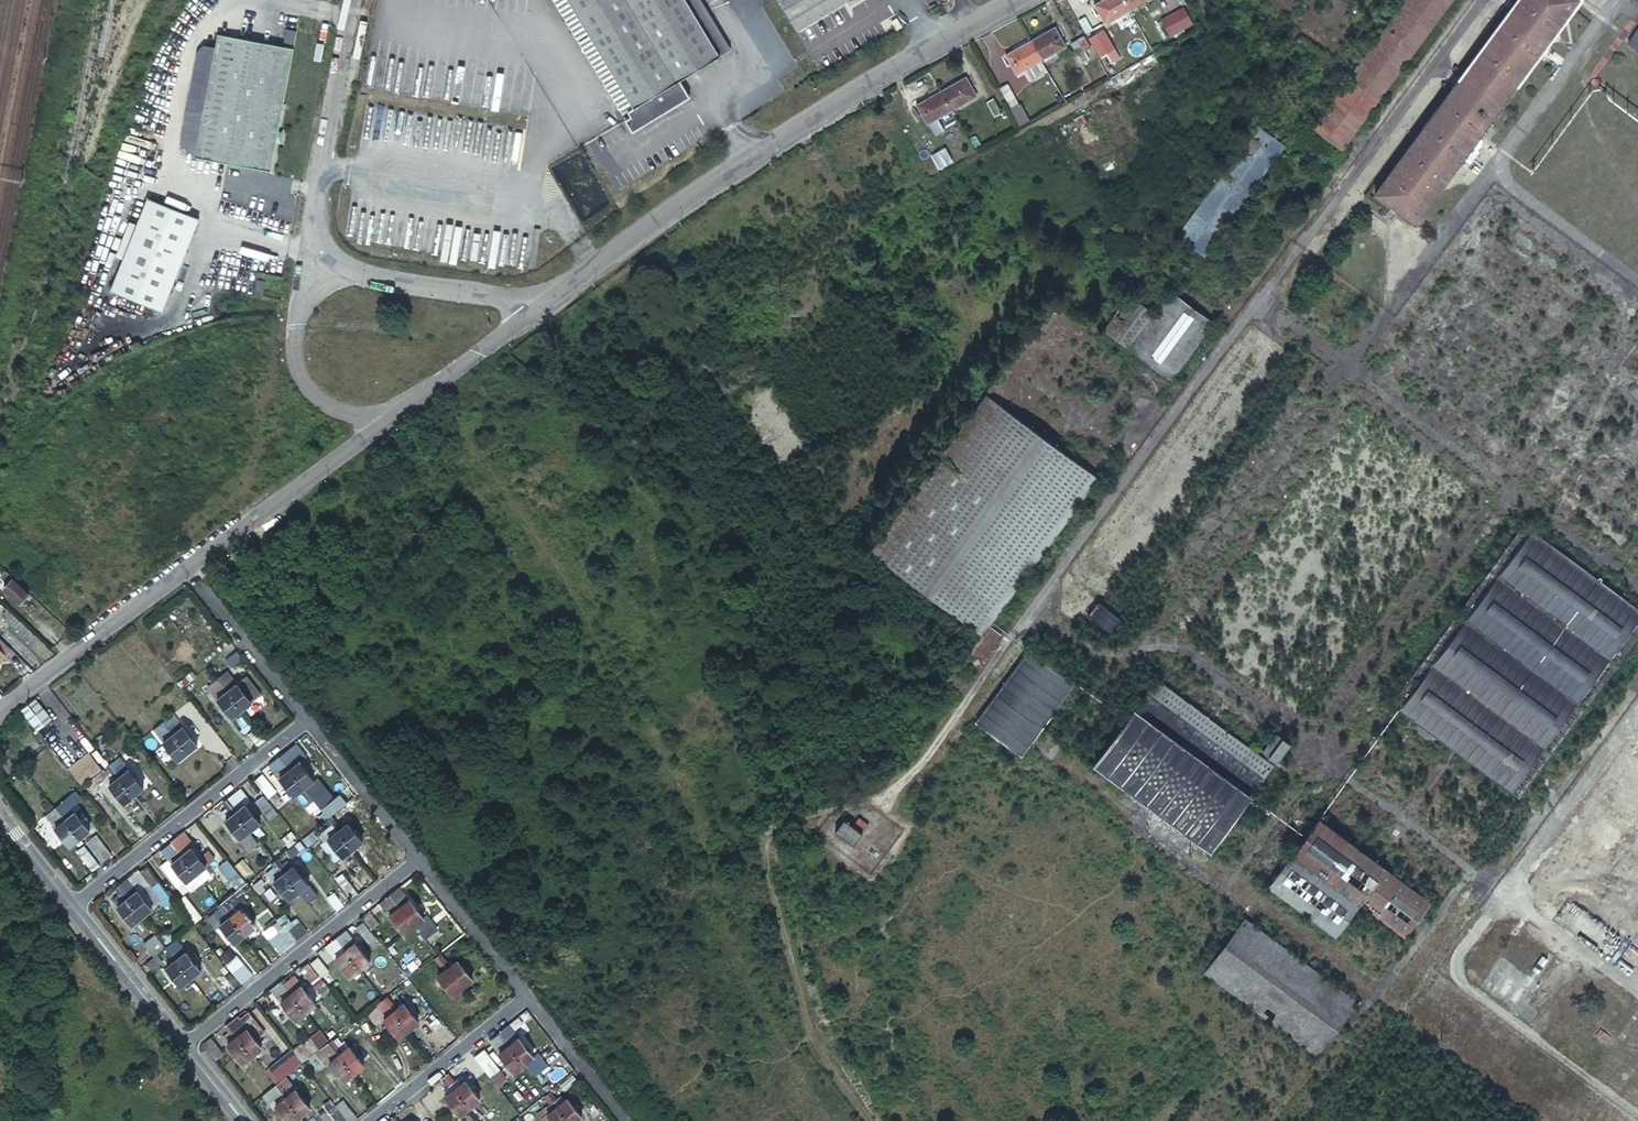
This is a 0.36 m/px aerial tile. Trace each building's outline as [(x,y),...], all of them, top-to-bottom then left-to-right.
[(627,106),(634,102),(571,0),(555,0),(622,109),(627,106)] [(627,106),(630,113),(624,117),(632,130),(690,95),(679,77),(731,46),(703,0),(571,0),(634,102),(627,106)] [(792,18),(823,0),(781,0),(792,18)] [(1127,0),(1102,0),(1095,3),(1106,23),(1132,8),(1127,0)] [(1132,8),(1147,0),(1127,0),(1132,8)] [(1310,149),(1338,172),(1459,20),(1434,0),(1428,0),(1310,149)] [(1541,5),(1369,224),(1405,253),(1578,35),(1541,5)] [(1184,7),(1159,18),(1168,37),(1193,26),(1184,7)] [(1080,24),(1087,34),(1093,31),(1086,20),(1080,24)] [(1056,27),(1031,40),(1043,59),(1067,46),(1056,27)] [(1626,43),(1637,51),(1637,27),(1626,43)] [(195,157),(271,171),(277,142),(280,143),(283,131),(279,131),(295,49),(298,33),(284,30),(281,46),(219,34),(216,47),(195,156),(195,157)] [(1089,40),(1100,57),(1114,49),(1103,31),(1089,40)] [(1070,42),(1079,57),(1085,53),(1076,38),(1070,42)] [(1043,59),(1031,40),(1007,54),(1018,74),(1026,69),(1043,59)] [(195,156),(216,47),(206,45),(199,53),(181,144),(195,156)] [(1026,69),(1033,80),(1050,70),(1043,59),(1026,69)] [(967,78),(943,92),(954,110),(978,96),(967,78)] [(1000,87),(1012,106),(1019,102),(1008,83),(1000,87)] [(954,110),(943,92),(917,106),(928,124),(954,110)] [(994,100),(988,103),(997,119),(1003,115),(994,100)] [(1252,143),(1166,249),(1192,271),(1279,164),(1252,143)] [(945,147),(932,155),(938,166),(951,159),(945,147)] [(198,219),(147,199),(111,292),(162,312),(198,219)] [(258,282),(255,295),(265,297),(268,284),(258,282)] [(1161,314),(1118,368),(1157,400),(1201,346),(1161,314)] [(990,392),(867,546),(976,632),(1099,479),(990,392)] [(1399,702),(1509,789),(1637,627),(1637,609),(1538,529),(1399,702)] [(3,567),(0,570),(0,571),(2,573),(0,574),(0,576),(6,582),(3,585),(18,600),(27,591),(3,567)] [(1101,601),(1090,615),(1112,632),(1123,618),(1101,601)] [(6,655),(11,650),(0,639),(0,649),(6,655)] [(1034,647),(980,716),(1023,751),(1078,682),(1034,647)] [(230,667),(241,659),(236,653),(226,661),(230,667)] [(227,672),(218,679),(241,709),(251,702),(260,694),(245,676),(235,683),(227,672)] [(1154,673),(1093,756),(1213,844),(1274,760),(1154,673)] [(241,709),(218,679),(208,687),(231,717),(241,709)] [(20,710),(37,731),(53,719),(36,697),(20,710)] [(163,721),(187,752),(196,745),(182,726),(172,714),(166,719),(163,721)] [(177,760),(187,752),(163,721),(159,724),(153,729),(163,741),(177,760)] [(1280,761),(1294,741),(1278,730),(1264,750),(1280,761)] [(295,743),(279,756),(304,787),(313,780),(301,765),(308,760),(295,743)] [(67,768),(69,770),(90,752),(88,750),(67,768)] [(90,752),(69,770),(80,782),(100,764),(90,752)] [(304,787),(279,756),(275,759),(280,765),(275,768),(280,775),(279,777),(294,795),(304,787)] [(114,763),(110,766),(134,795),(143,787),(128,769),(120,758),(114,763)] [(80,782),(83,785),(104,768),(100,764),(80,782)] [(134,795),(110,766),(108,768),(116,779),(109,784),(124,802),(134,795)] [(257,779),(268,796),(275,792),(264,774),(257,779)] [(330,793),(339,804),(351,795),(342,784),(330,793)] [(227,802),(250,830),(260,823),(244,804),(249,801),(241,791),(236,794),(230,800),(227,802)] [(276,811),(264,796),(257,802),(269,817),(276,811)] [(250,830),(225,799),(222,802),(226,808),(222,811),(227,818),(225,819),(249,849),(258,843),(249,831),(250,830)] [(60,806),(58,808),(81,837),(90,830),(70,805),(67,801),(60,806)] [(81,837),(58,808),(48,816),(71,845),(81,837)] [(1324,815),(1272,880),(1336,931),(1362,899),(1406,934),(1430,902),(1324,815)] [(331,816),(328,818),(352,848),(362,841),(347,821),(340,827),(331,816)] [(848,817),(836,831),(851,842),(862,829),(848,817)] [(352,848),(328,818),(324,821),(328,826),(323,831),(342,856),(352,848)] [(312,832),(303,839),(308,846),(317,838),(312,832)] [(112,854),(98,835),(88,843),(103,862),(112,854)] [(175,840),(172,842),(197,873),(206,865),(191,847),(182,835),(175,840)] [(197,873),(172,842),(162,850),(165,853),(169,859),(186,879),(187,881),(197,873)] [(84,846),(74,853),(88,871),(97,863),(84,846)] [(242,874),(228,857),(219,864),(233,881),(242,874)] [(277,858),(274,860),(299,891),(308,883),(293,865),(292,865),(287,859),(282,863),(277,858)] [(186,879),(169,859),(161,864),(178,886),(186,879)] [(242,859),(236,865),(246,875),(252,869),(242,859)] [(299,891),(274,860),(272,863),(281,874),(274,880),(289,898),(299,891)] [(147,866),(140,872),(158,898),(166,893),(147,866)] [(158,898),(140,872),(129,879),(149,904),(158,898)] [(119,885),(143,916),(152,908),(149,904),(129,879),(128,877),(119,885)] [(133,923),(143,916),(119,885),(116,888),(120,893),(113,898),(133,923)] [(388,893),(414,925),(424,917),(408,898),(398,885),(391,891),(388,893)] [(337,911),(344,906),(334,892),(328,897),(337,911)] [(404,932),(414,925),(388,893),(385,896),(379,901),(389,913),(404,932)] [(178,900),(189,914),(196,908),(185,894),(178,900)] [(248,902),(252,908),(260,902),(255,896),(248,902)] [(224,901),(221,903),(245,933),(255,926),(240,907),(237,910),(232,903),(228,906),(224,901)] [(245,933),(221,903),(218,906),(220,909),(213,914),(235,942),(245,933)] [(1247,912),(1206,963),(1314,1049),(1355,997),(1247,912)] [(424,917),(414,925),(424,938),(436,928),(426,915),(424,917)] [(374,932),(363,918),(356,924),(367,938),(374,932)] [(270,938),(280,950),(293,939),(275,919),(268,925),(275,934),(270,938)] [(288,930),(295,939),(306,931),(299,921),(288,930)] [(335,936),(360,968),(370,960),(355,942),(344,929),(338,934),(335,936)] [(153,956),(165,946),(155,934),(143,942),(153,956)] [(350,975),(360,968),(335,936),(332,939),(325,944),(336,957),(350,975)] [(177,939),(168,946),(192,976),(201,969),(177,939)] [(192,976),(168,946),(164,949),(173,960),(167,965),(181,984),(192,976)] [(396,953),(409,971),(418,964),(404,947),(396,953)] [(441,952),(438,955),(462,985),(472,978),(458,959),(452,963),(450,960),(448,961),(441,952)] [(233,967),(244,980),(250,974),(240,961),(235,955),(233,953),(226,959),(228,961),(233,967)] [(158,954),(147,962),(151,967),(162,959),(158,954)] [(321,973),(328,968),(318,955),(311,961),(321,973)] [(462,985),(438,955),(434,957),(444,969),(438,974),(453,993),(462,985)] [(218,976),(232,993),(239,987),(226,970),(218,976)] [(281,979),(306,1010),(316,1002),(294,975),(287,979),(285,977),(281,979)] [(296,1018),(306,1010),(281,979),(272,987),(296,1018)] [(387,995),(384,998),(409,1029),(419,1020),(404,1002),(397,1007),(387,995)] [(409,1029),(384,998),(381,1000),(383,1003),(377,1008),(399,1036),(409,1029)] [(268,1017),(257,1004),(250,1010),(261,1023),(268,1017)] [(365,1013),(359,1019),(368,1031),(375,1026),(365,1013)] [(228,1022),(253,1053),(262,1046),(247,1027),(237,1015),(231,1020),(228,1022)] [(243,1061),(253,1053),(228,1022),(225,1025),(230,1031),(224,1035),(229,1042),(228,1042),(243,1061)] [(509,1023),(499,1031),(524,1063),(525,1062),(535,1075),(547,1065),(539,1055),(534,1054),(509,1023)] [(320,1028),(294,1048),(303,1059),(329,1039),(320,1028)] [(524,1063),(499,1031),(490,1038),(515,1070),(524,1063)] [(210,1036),(203,1042),(213,1054),(220,1048),(210,1036)] [(334,1038),(331,1041),(355,1071),(365,1064),(350,1045),(343,1050),(334,1038)] [(355,1071),(331,1041),(328,1043),(318,1051),(328,1063),(331,1061),(345,1079),(355,1071)] [(484,1049),(475,1056),(482,1065),(489,1075),(499,1067),(484,1049)] [(471,1051),(462,1059),(473,1073),(482,1065),(475,1056),(471,1051)] [(445,1075),(470,1106),(481,1098),(466,1079),(464,1080),(460,1075),(454,1080),(448,1072),(445,1075)] [(461,1112),(470,1106),(445,1075),(442,1077),(448,1084),(444,1087),(449,1093),(446,1094),(461,1112)] [(286,1077),(277,1083),(302,1114),(311,1107),(296,1088),(295,1088),(286,1077)] [(264,1093),(276,1108),(279,1105),(292,1120),(293,1120),(302,1114),(277,1083),(274,1086),(264,1093)] [(420,1094),(432,1109),(439,1105),(427,1089),(420,1094)] [(548,1093),(570,1120),(575,1120),(583,1115),(568,1096),(566,1098),(562,1092),(556,1097),(552,1090),(548,1093)] [(548,1093),(545,1095),(550,1101),(551,1102),(538,1112),(542,1117),(545,1120),(570,1120),(548,1093)] [(338,1102),(351,1119),(357,1115),(343,1098),(338,1102)] [(349,1120),(338,1106),(331,1111),(339,1120),(349,1120)]
